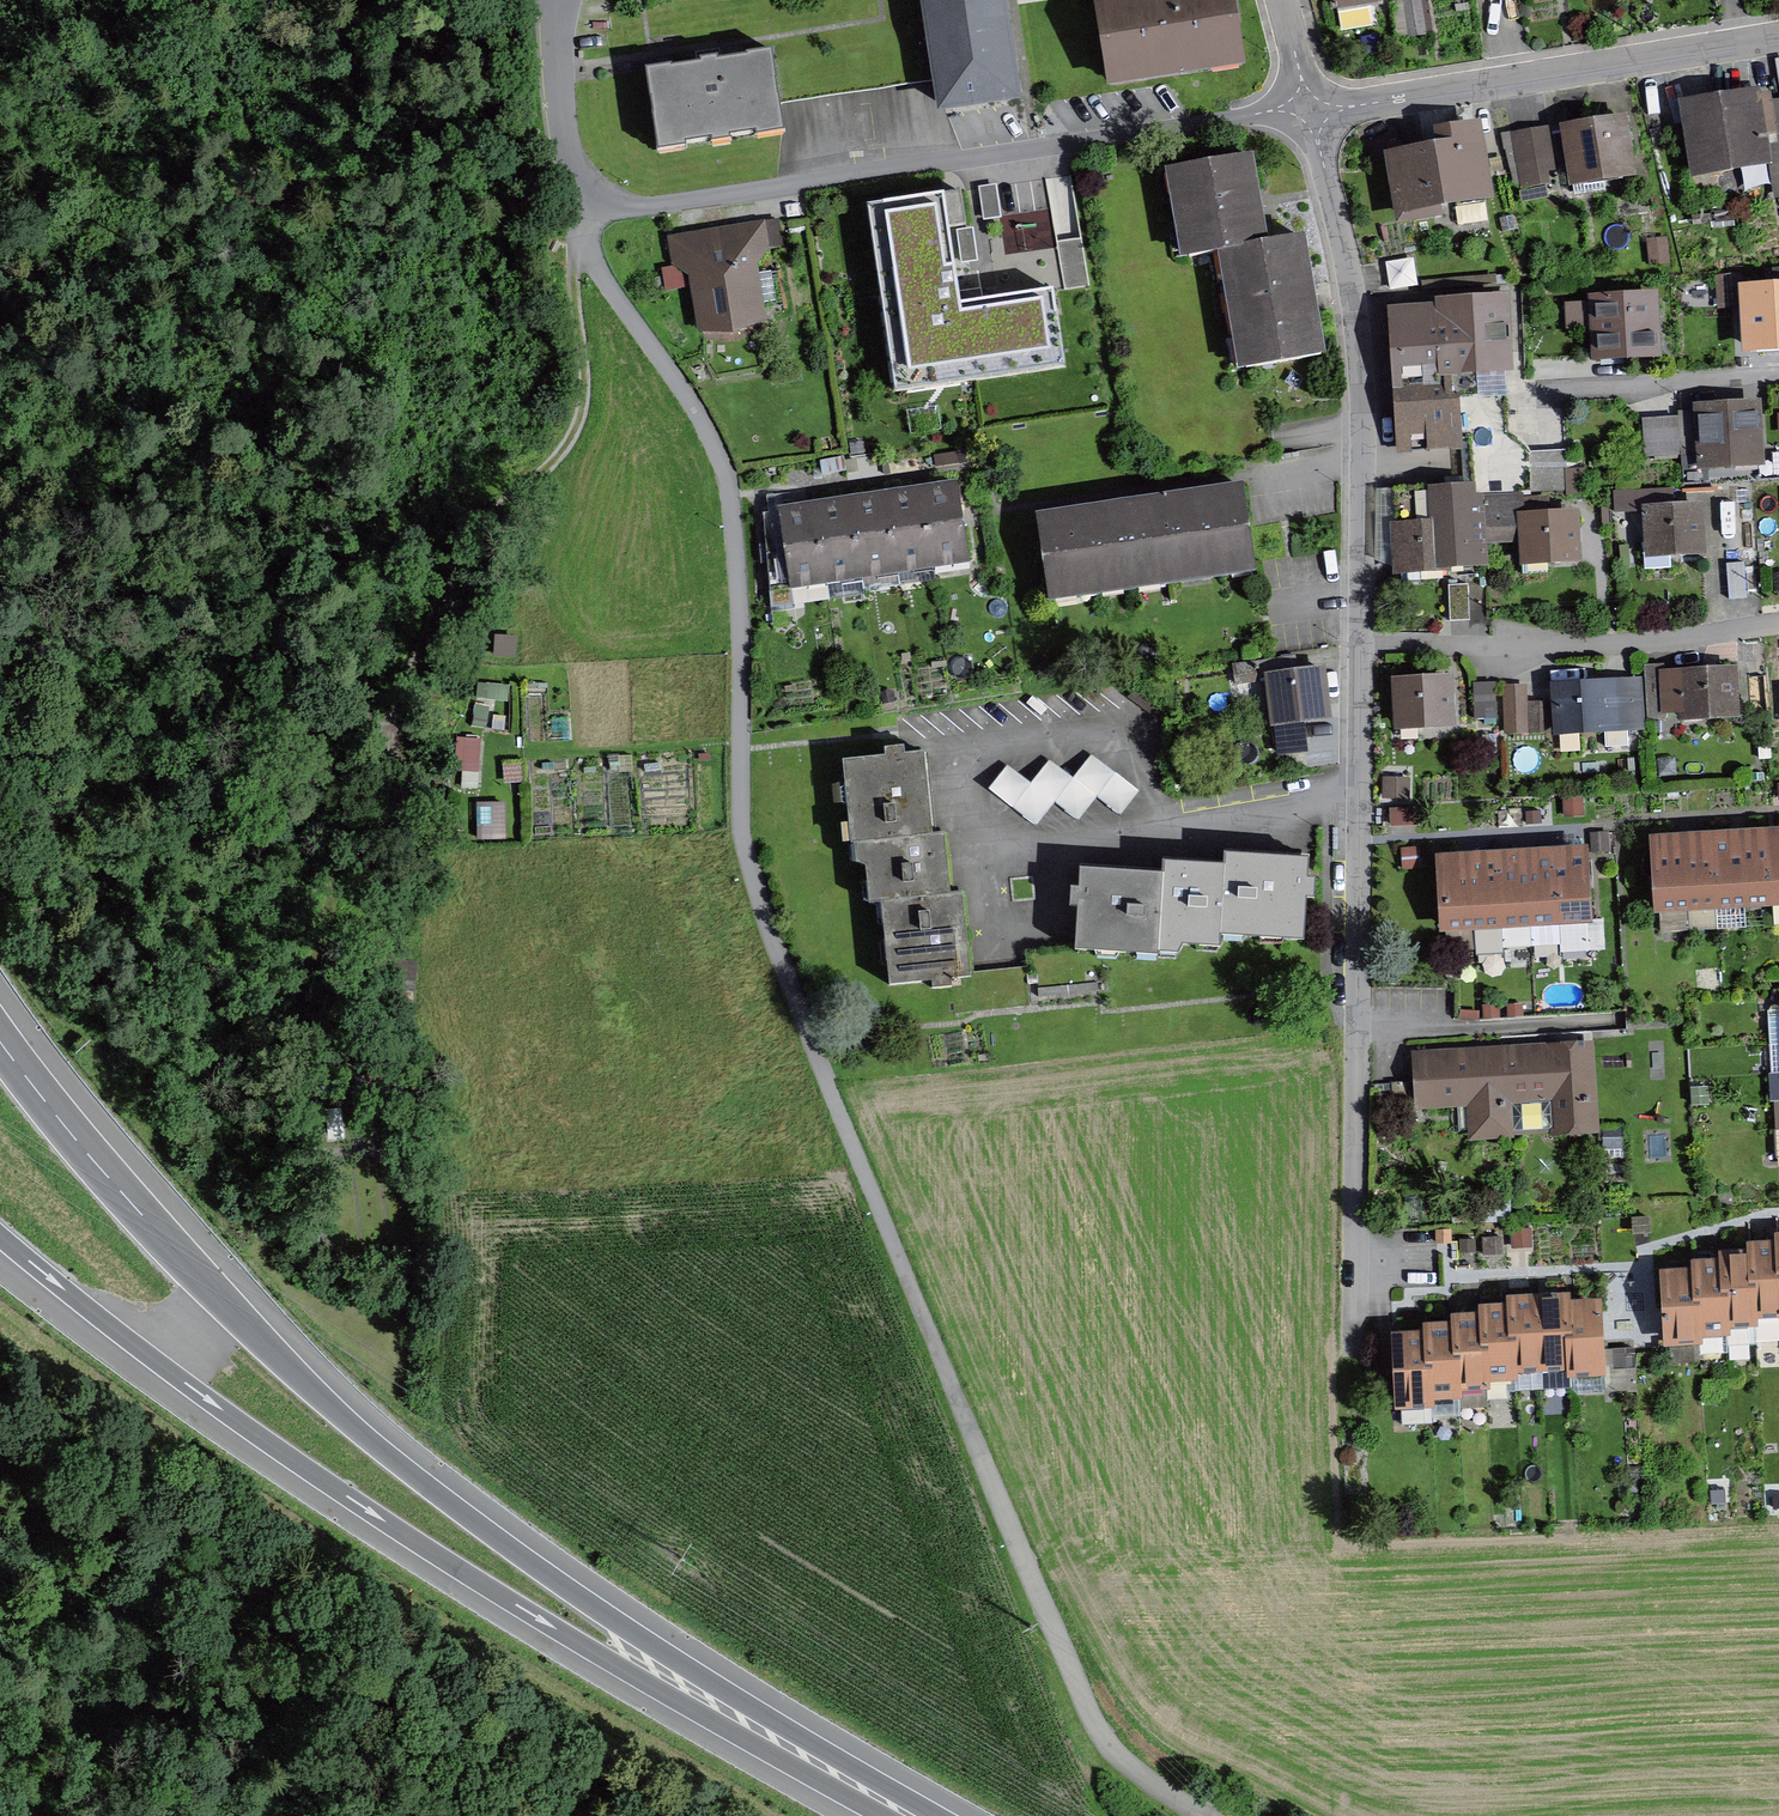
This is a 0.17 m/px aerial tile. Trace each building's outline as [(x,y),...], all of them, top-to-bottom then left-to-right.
[(923,7),(941,110),(1005,99),(988,0),(969,0),(923,7)] [(1087,4),(1099,86),(1235,64),(1225,0),(1114,0),(1087,4)] [(1329,20),(1398,8),(1396,0),(1325,0),(1329,20)] [(773,135),(758,52),(639,74),(654,157),(773,135)] [(1757,96),(1676,110),(1688,181),(1770,167),(1757,96)] [(1432,147),(1377,159),(1390,225),(1490,204),(1473,123),(1429,132),(1432,147)] [(1623,123),(1558,134),(1568,192),(1633,182),(1623,123)] [(1547,131),(1510,138),(1518,182),(1554,175),(1547,131)] [(1177,266),(1208,260),(1259,250),(1243,164),(1161,179),(1177,266)] [(938,355),(1105,333),(1097,268),(1012,278),(1002,205),(1023,202),(1020,179),(915,192),(938,355)] [(761,221),(664,238),(682,343),(761,329),(750,265),(768,261),(761,221)] [(1259,250),(1208,260),(1231,382),(1323,365),(1300,243),(1259,250)] [(1389,259),(1392,286),(1418,283),(1415,256),(1389,259)] [(1721,273),(1722,304),(1739,304),(1738,273),(1721,273)] [(1660,359),(1657,294),(1585,298),(1589,364),(1660,359)] [(1740,298),(1745,358),(1778,355),(1778,294),(1740,298)] [(1511,379),(1507,296),(1430,300),(1431,312),(1389,314),(1393,385),(1511,379)] [(1393,458),(1458,455),(1455,396),(1390,399),(1393,458)] [(1763,476),(1759,406),(1690,409),(1693,480),(1763,476)] [(1531,448),(1532,471),(1569,470),(1568,448),(1531,448)] [(919,489),(932,566),(964,562),(952,484),(919,489)] [(1392,524),(1394,576),(1482,572),(1479,488),(1424,491),(1426,523),(1392,524)] [(892,572),(932,566),(919,489),(880,495),(892,572)] [(1238,490),(1132,505),(1143,584),(1250,569),(1238,490)] [(860,577),(892,572),(880,495),(848,499),(860,577)] [(824,582),(860,577),(848,499),(811,505),(824,582)] [(824,582),(811,505),(774,510),(786,588),(824,582)] [(1143,584),(1132,505),(1030,520),(1042,599),(1143,584)] [(1700,510),(1639,513),(1641,560),(1703,557),(1700,510)] [(1577,512),(1517,516),(1520,566),(1581,562),(1577,512)] [(1265,656),(1267,672),(1304,668),(1302,653),(1265,656)] [(1326,727),(1321,670),(1261,676),(1267,732),(1326,727)] [(1738,725),(1735,671),(1663,675),(1666,729),(1738,725)] [(1451,678),(1384,680),(1386,730),(1452,728),(1451,678)] [(1501,715),(1501,680),(1476,680),(1476,716),(1501,715)] [(1642,734),(1639,684),(1549,687),(1550,706),(1524,707),(1524,691),(1502,692),(1504,739),(1642,734)] [(457,768),(480,769),(482,735),(459,734),(457,768)] [(842,847),(856,846),(927,841),(920,759),(836,765),(842,847)] [(1090,761),(1071,785),(1095,803),(1118,822),(1137,798),(1090,761)] [(1046,766),(1029,789),(1052,807),(1077,826),(1095,803),(1071,785),(1046,766)] [(1005,770),(986,794),(1034,831),(1052,807),(1029,789),(1005,770)] [(1767,836),(1771,915),(1778,915),(1778,835),(1767,836)] [(1771,915),(1767,836),(1736,837),(1741,917),(1771,915)] [(1741,917),(1736,837),(1706,839),(1710,919),(1741,917)] [(860,903),(877,902),(950,896),(945,839),(927,841),(856,846),(860,903)] [(1710,919),(1706,839),(1675,841),(1680,920),(1710,919)] [(1680,920),(1675,841),(1645,842),(1649,922),(1680,920)] [(1583,853),(1551,855),(1556,932),(1587,931),(1583,853)] [(1556,932),(1551,855),(1520,857),(1524,934),(1556,932)] [(1524,934),(1520,857),(1488,858),(1493,936),(1524,934)] [(1216,858),(1215,870),(1211,941),(1297,946),(1302,863),(1216,858)] [(1493,936),(1488,858),(1457,860),(1461,938),(1493,936)] [(1461,938),(1457,860),(1425,862),(1430,939),(1461,938)] [(1211,941),(1215,870),(1153,867),(1153,880),(1148,959),(1175,961),(1176,949),(1211,951),(1211,941)] [(1148,959),(1153,880),(1071,875),(1067,954),(1148,959)] [(963,895),(950,896),(877,902),(884,987),(970,981),(963,895)] [(1507,1054),(1511,1108),(1553,1105),(1555,1139),(1596,1136),(1590,1048),(1507,1054)] [(1514,1148),(1511,1108),(1507,1054),(1414,1060),(1418,1118),(1468,1114),(1470,1151),(1514,1148)] [(1778,1307),(1778,1235),(1771,1235),(1771,1246),(1771,1307),(1778,1307)] [(1771,1307),(1771,1246),(1740,1246),(1740,1255),(1741,1320),(1772,1320),(1771,1307)] [(1741,1332),(1741,1320),(1740,1255),(1715,1255),(1715,1265),(1716,1333),(1741,1332)] [(1716,1333),(1715,1265),(1686,1265),(1687,1275),(1687,1340),(1716,1340),(1716,1333)] [(1687,1340),(1687,1275),(1658,1275),(1659,1352),(1688,1352),(1687,1340)] [(1530,1368),(1530,1291),(1496,1291),(1496,1304),(1496,1368),(1530,1368)] [(1561,1291),(1530,1291),(1530,1368),(1562,1368),(1561,1303),(1561,1291)] [(1600,1303),(1561,1303),(1562,1368),(1562,1379),(1600,1379),(1600,1303)] [(1496,1368),(1496,1304),(1470,1304),(1470,1315),(1470,1381),(1496,1381),(1496,1368)] [(1470,1394),(1470,1381),(1470,1315),(1445,1315),(1445,1328),(1445,1394),(1470,1394)] [(1445,1400),(1445,1394),(1445,1328),(1419,1328),(1419,1341),(1419,1400),(1445,1400)] [(1419,1400),(1419,1341),(1388,1341),(1388,1415),(1419,1415),(1419,1400)]
